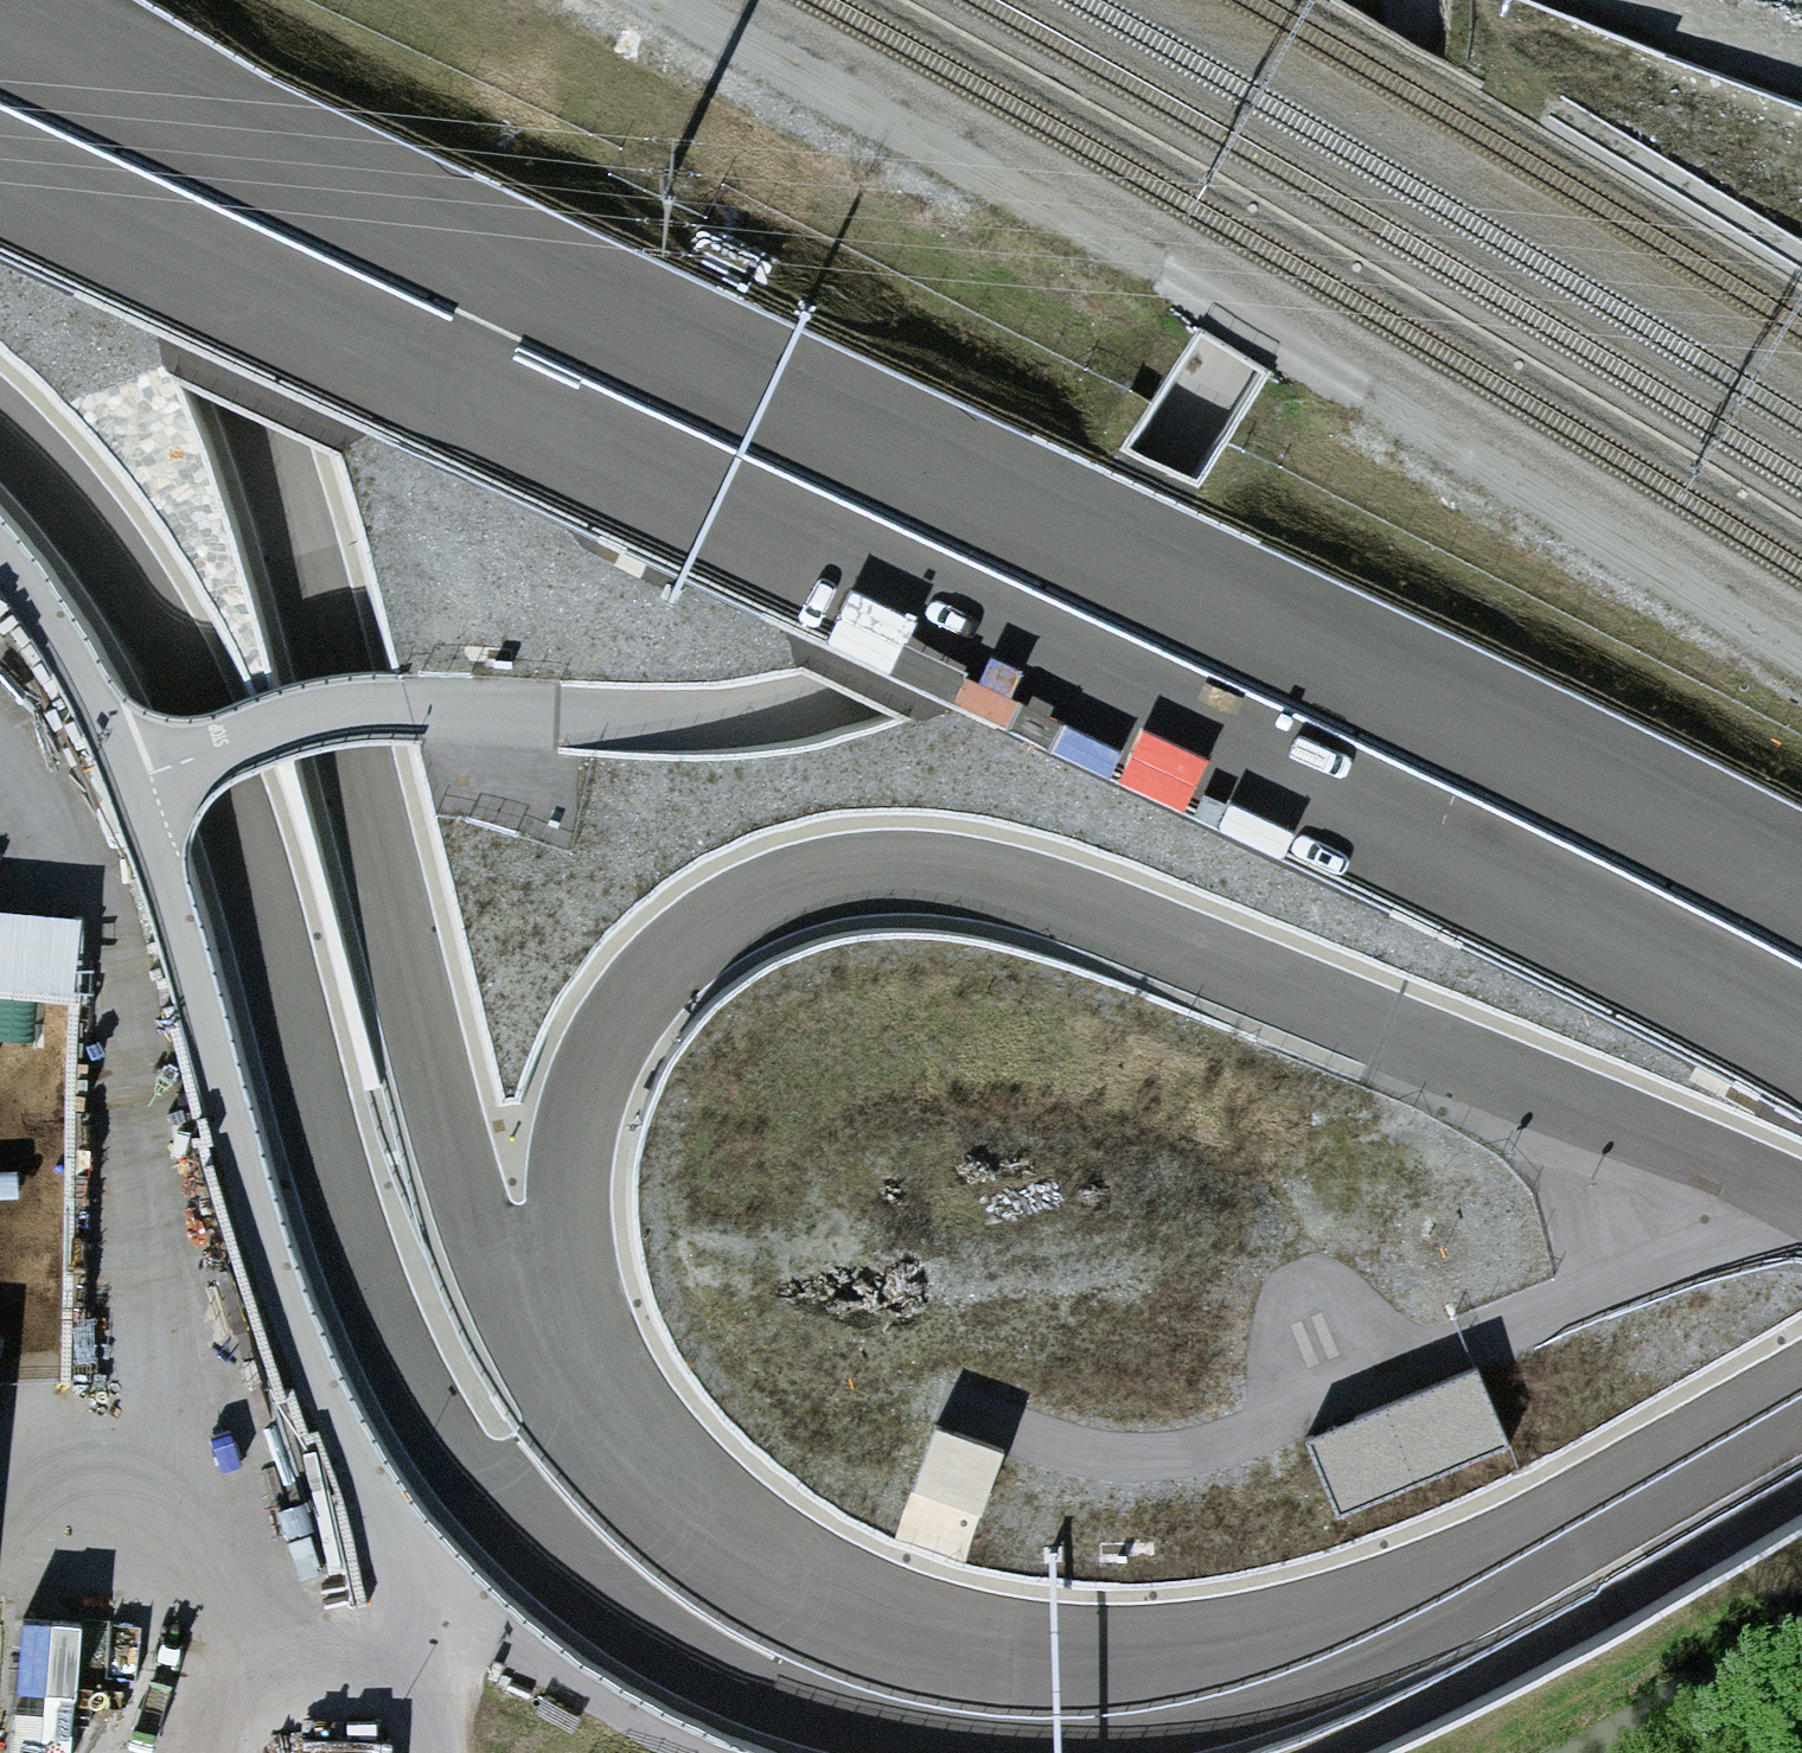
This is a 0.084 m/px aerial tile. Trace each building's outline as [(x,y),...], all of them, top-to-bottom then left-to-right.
[(86,983),(88,894),(0,892),(0,981),(86,983)] [(1344,1502),(1516,1432),(1483,1352),(1311,1423),(1344,1502)] [(904,1528),(971,1550),(1009,1434),(941,1412),(904,1528)]
